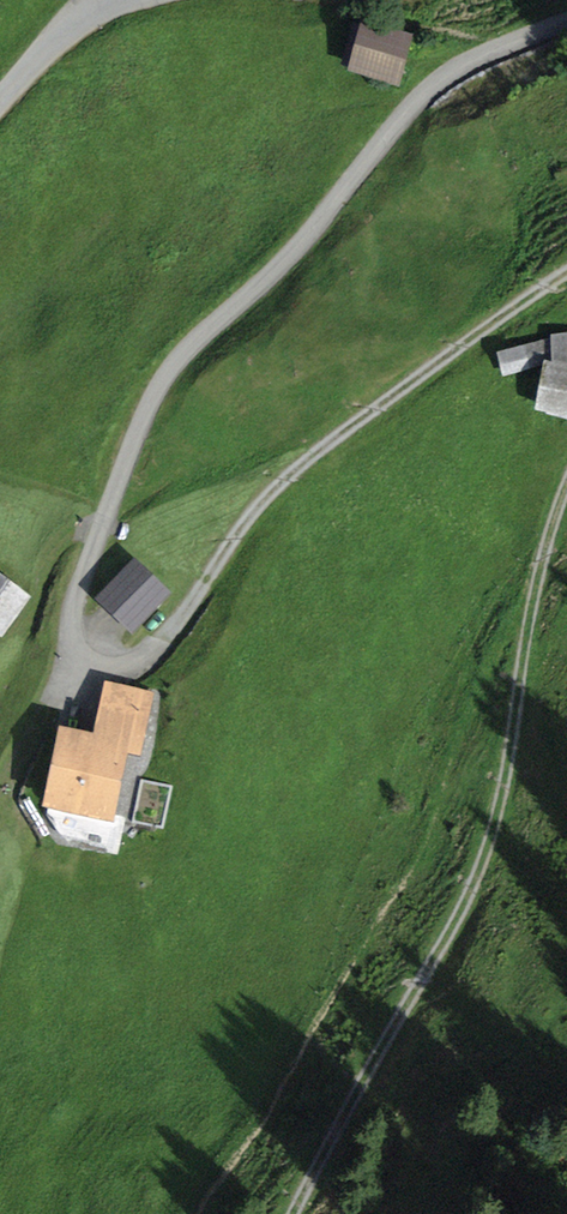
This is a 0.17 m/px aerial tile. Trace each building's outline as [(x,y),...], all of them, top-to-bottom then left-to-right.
[(412,39),(366,23),(351,68),(397,84),(412,39)] [(556,338),(548,405),(566,407),(566,339),(556,338)] [(499,346),(503,371),(535,366),(531,341),(499,346)] [(178,594),(144,559),(102,599),(136,634),(178,594)] [(7,633),(35,596),(0,571),(0,628),(7,633)] [(120,675),(111,724),(70,717),(55,799),(123,811),(134,750),(159,754),(171,684),(120,675)]
